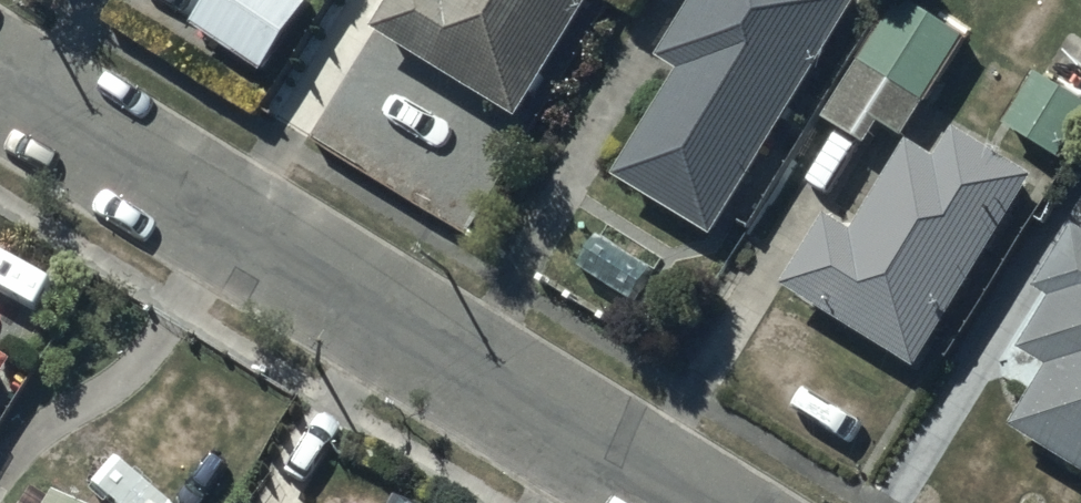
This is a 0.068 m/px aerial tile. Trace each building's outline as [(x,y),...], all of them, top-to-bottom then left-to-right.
[(310,0),(212,0),(194,27),(267,75),(315,3),(310,0)] [(376,28),(523,120),(598,0),(394,0),(376,28)] [(666,60),(684,70),(620,176),(720,236),(862,0),(702,0),(666,60)] [(907,0),(903,0),(863,65),(860,63),(826,119),(871,146),(883,126),(902,137),(965,36),(907,0)] [(1044,76),(1011,128),(1064,162),(1080,135),(1080,100),(1044,76)] [(940,166),(915,151),(862,236),(831,217),(788,287),(919,368),(1036,178),(961,132),(940,166)] [(1078,228),(1039,292),(1057,303),(1025,355),(1053,372),(1017,429),(1080,469),(1080,230),(1078,228)]
